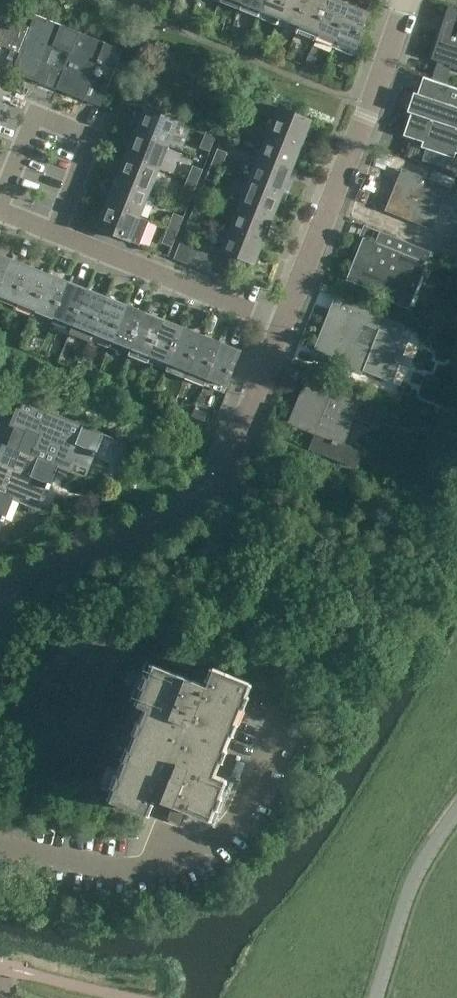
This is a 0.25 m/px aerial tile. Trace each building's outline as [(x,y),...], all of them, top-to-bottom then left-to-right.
[(243,0),(221,0),(220,1),(240,9),(243,0)] [(265,0),(243,0),(240,9),(259,16),(265,0)] [(287,0),(265,0),(259,16),(261,11),(279,18),(277,24),(278,24),(287,0)] [(309,0),(287,0),(278,24),(280,19),(298,26),(296,31),(309,0)] [(331,0),(309,0),(296,31),(297,31),(299,26),(317,33),(315,38),(315,39),(331,0)] [(351,4),(340,0),(331,0),(315,39),(316,39),(318,34),(336,41),(334,46),(351,4)] [(432,59),(451,65),(456,67),(456,0),(451,0),(432,59)] [(371,12),(351,4),(334,46),(335,47),(335,46),(353,53),(354,54),(371,12)] [(31,27),(0,15),(0,46),(2,46),(2,45),(11,48),(8,58),(16,61),(31,27)] [(53,45),(70,52),(72,52),(79,32),(35,15),(31,27),(16,61),(12,72),(40,83),(46,69),(41,67),(43,63),(45,64),(53,45)] [(233,25),(230,33),(238,36),(241,28),(233,25)] [(96,62),(115,70),(123,50),(79,32),(72,52),(70,52),(63,70),(64,70),(57,89),(84,100),(90,86),(85,84),(87,80),(89,81),(96,62)] [(306,66),(315,69),(318,59),(310,56),(306,66)] [(64,70),(63,70),(52,65),(45,85),(57,89),(64,70)] [(425,77),(419,96),(415,94),(410,110),(414,111),(406,134),(425,140),(424,145),(453,155),(454,150),(456,151),(456,88),(425,77)] [(100,107),(108,88),(96,83),(88,102),(100,107)] [(271,104),(256,98),(252,108),(267,114),(271,104)] [(278,107),(268,132),(302,145),(312,120),(278,107)] [(178,121),(145,108),(135,133),(168,146),(178,121)] [(261,128),(246,122),(242,132),(257,138),(261,128)] [(210,151),(216,136),(206,132),(200,147),(210,151)] [(292,169),(302,145),(268,132),(259,155),(292,169)] [(159,170),(168,146),(135,133),(126,156),(159,170)] [(227,153),(217,149),(211,164),(221,168),(227,153)] [(283,192),(292,169),(259,155),(249,179),(283,192)] [(149,194),(159,170),(126,156),(116,180),(149,194)] [(216,182),(221,168),(211,164),(206,178),(216,182)] [(196,185),(203,169),(193,165),(187,181),(196,185)] [(433,168),(432,169),(428,179),(402,169),(386,210),(431,228),(452,176),(433,168)] [(273,216),(283,192),(249,179),(240,203),(273,216)] [(140,217),(149,194),(116,180),(106,204),(140,217)] [(191,199),(196,185),(187,181),(181,195),(191,199)] [(209,200),(199,196),(192,212),(202,216),(209,200)] [(264,240),(273,216),(240,203),(231,227),(264,240)] [(140,217),(106,204),(97,228),(145,247),(155,223),(140,217)] [(197,230),(202,216),(192,212),(187,226),(197,230)] [(178,233),(184,217),(174,213),(168,229),(178,233)] [(254,264),(264,240),(231,227),(221,251),(229,254),(240,258),(254,264)] [(172,247),(178,233),(168,229),(163,243),(172,247)] [(187,264),(196,241),(183,235),(174,259),(187,264)] [(432,251),(396,237),(392,248),(363,237),(346,280),(410,305),(432,251)] [(198,268),(207,245),(196,241),(187,264),(198,268)] [(209,272),(218,249),(207,245),(198,268),(209,272)] [(229,254),(221,251),(218,249),(209,272),(219,277),(229,254)] [(12,258),(0,254),(0,289),(12,258)] [(230,281),(240,258),(229,254),(219,277),(230,281)] [(31,266),(12,258),(0,289),(0,304),(14,309),(31,266)] [(33,317),(50,274),(31,266),(14,309),(33,317)] [(52,324),(69,281),(50,274),(33,317),(52,324)] [(71,332),(88,289),(69,281),(52,324),(71,332)] [(90,340),(107,297),(88,289),(71,332),(90,340)] [(109,347),(126,304),(107,297),(90,340),(109,347)] [(409,341),(401,337),(406,325),(395,320),(340,299),(318,352),(359,369),(384,379),(393,382),(400,364),(404,362),(406,359),(403,354),(409,341)] [(128,355),(146,312),(126,304),(109,347),(128,355)] [(147,362),(165,319),(146,312),(128,355),(147,362)] [(167,370),(184,327),(165,319),(147,362),(167,370)] [(186,378),(203,335),(184,327),(167,370),(186,378)] [(205,385),(222,342),(203,335),(186,378),(205,385)] [(242,350),(222,342),(205,385),(224,393),(242,350)] [(340,396),(306,382),(289,423),(316,434),(310,448),(356,467),(362,452),(343,445),(360,405),(371,409),(375,397),(344,384),(344,386),(340,396)] [(95,451),(102,433),(20,400),(10,425),(26,431),(27,429),(41,435),(39,440),(37,439),(31,455),(21,451),(21,452),(56,466),(70,472),(75,462),(88,468),(93,456),(95,456),(97,451),(95,451)] [(56,466),(21,452),(14,469),(0,463),(0,494),(11,498),(25,504),(29,494),(43,499),(48,488),(49,488),(51,483),(50,483),(56,466)] [(2,521),(4,521),(6,516),(4,515),(11,498),(0,494),(0,526),(2,521)] [(147,708),(137,733),(110,798),(146,813),(153,795),(209,818),(224,778),(213,773),(249,682),(213,668),(206,685),(153,664),(137,704),(147,708)]
